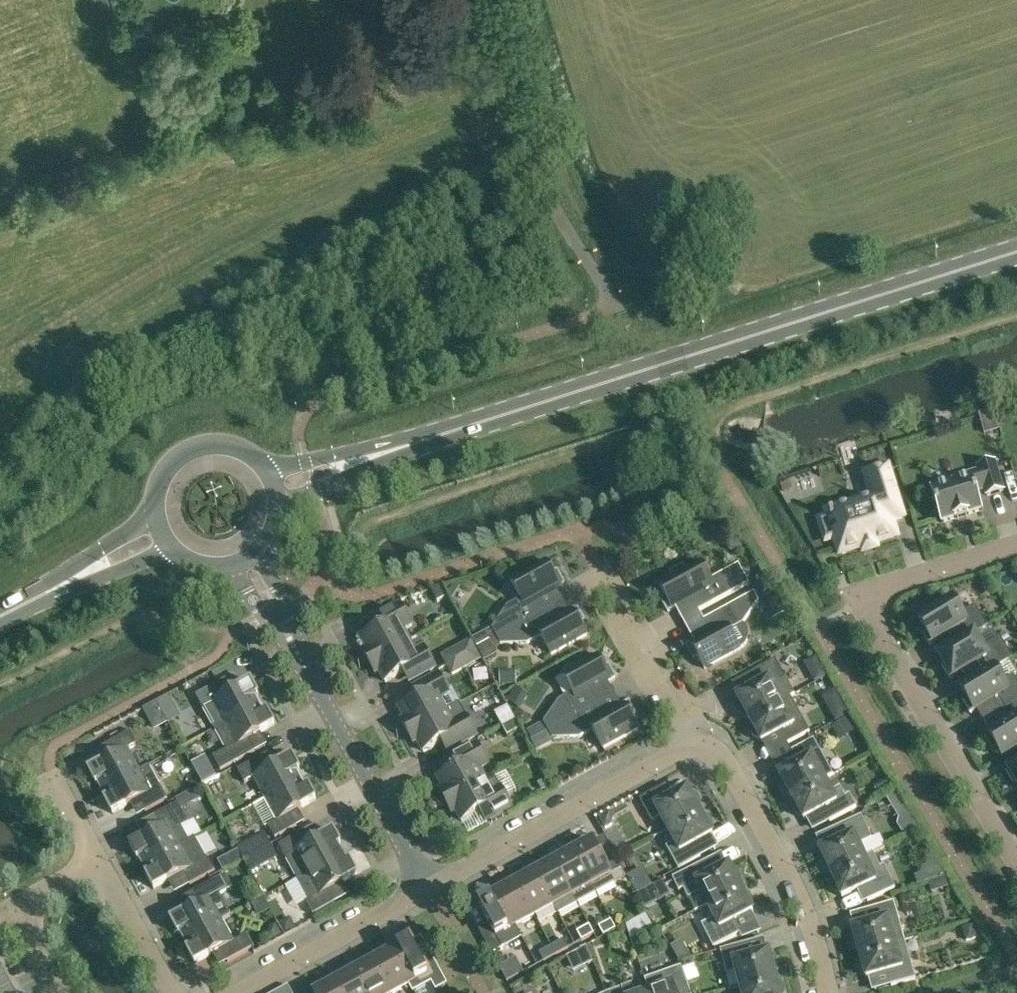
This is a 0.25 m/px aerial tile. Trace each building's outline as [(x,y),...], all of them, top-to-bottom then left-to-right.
[(955,481),(931,488),(942,522),(982,510),(977,492),(985,489),(987,496),(1003,491),(994,461),(978,466),(980,471),(954,479),(955,481)] [(872,496),(827,510),(826,510),(828,517),(824,519),(820,520),(826,541),(834,538),(839,554),(862,547),(863,552),(877,548),(875,543),(898,536),(893,520),(904,517),(888,466),(865,473),(872,496)] [(743,548),(734,532),(720,540),(725,542),(729,550),(735,552),(743,548)] [(496,637),(547,609),(541,597),(564,584),(557,571),(553,574),(546,561),(511,581),(521,599),(507,606),(492,629),(473,639),(477,647),(496,637)] [(665,597),(661,599),(668,612),(692,599),(699,612),(749,584),(739,565),(711,580),(701,561),(686,570),(683,566),(671,572),(673,577),(659,585),(665,597)] [(760,584),(767,580),(763,572),(756,576),(760,584)] [(740,650),(740,649),(743,647),(747,641),(748,633),(745,627),(744,624),(759,602),(754,593),(703,621),(710,633),(687,646),(694,659),(698,657),(705,669),(740,650)] [(964,641),(978,632),(988,626),(975,606),(962,614),(952,597),(938,606),(940,609),(919,621),(924,630),(921,632),(929,646),(957,629),(964,641)] [(369,663),(410,641),(398,620),(407,615),(401,604),(374,619),(380,629),(362,639),(367,649),(363,652),(369,663)] [(554,621),(547,609),(496,637),(501,645),(528,644),(541,636),(552,655),(587,635),(580,623),(584,620),(577,608),(554,621)] [(978,632),(964,641),(940,656),(945,664),(942,666),(950,680),(977,663),(985,675),(995,669),(1013,658),(1000,637),(987,646),(978,632)] [(447,665),(477,649),(472,639),(442,656),(447,665)] [(416,652),(410,641),(369,663),(375,674),(380,672),(385,682),(408,669),(414,680),(435,668),(424,647),(416,652)] [(477,649),(447,665),(452,675),(483,659),(477,649)] [(533,739),(599,703),(592,691),(616,678),(609,666),(605,668),(598,655),(562,675),(572,693),(559,700),(544,723),(524,734),(529,741),(533,739)] [(749,720),(782,702),(775,689),(788,682),(776,659),(750,674),(756,687),(737,697),(739,700),(737,701),(737,705),(738,709),(740,713),(743,716),(746,718),(748,717),(749,720)] [(985,675),(961,690),(966,698),(963,700),(971,714),(998,697),(1006,709),(1016,702),(1016,682),(1014,676),(1003,682),(995,669),(985,675)] [(448,711),(448,710),(442,700),(450,695),(439,674),(413,688),(418,699),(400,709),(406,719),(402,721),(408,733),(448,711)] [(225,696),(218,683),(196,695),(203,708),(215,729),(224,724),(260,705),(255,697),(258,695),(251,681),(225,696)] [(599,703),(533,739),(538,747),(552,739),(580,738),(593,731),(603,749),(639,729),(632,717),(636,715),(629,702),(606,715),(599,703)] [(782,702),(749,720),(751,722),(750,723),(749,727),(750,731),(752,735),(755,738),(758,740),(760,739),(762,743),(781,732),(788,744),(810,732),(803,720),(794,724),(782,702)] [(1006,709),(1013,721),(986,738),(994,751),(997,749),(1002,758),(1016,749),(1016,702),(1006,709)] [(448,711),(408,733),(414,744),(418,742),(424,752),(442,742),(447,752),(477,736),(459,703),(448,710),(448,711)] [(213,757),(221,771),(256,751),(249,739),(275,725),(267,711),(264,713),(260,705),(224,724),(215,729),(226,750),(213,757)] [(104,790),(139,771),(127,750),(137,744),(130,732),(108,744),(115,756),(89,770),(96,784),(99,782),(104,790)] [(825,779),(825,780),(833,775),(814,739),(792,751),(798,764),(779,774),(781,778),(780,779),(780,783),(780,787),(782,790),(785,793),(789,795),(790,794),(792,797),(825,779)] [(486,780),(480,769),(488,765),(477,744),(456,756),(461,766),(438,779),(444,789),(440,791),(446,803),(486,780)] [(179,758),(190,779),(204,771),(194,750),(179,758)] [(260,759),(238,770),(245,783),(254,778),(266,799),(301,780),(297,772),(300,770),(292,756),(266,771),(260,759)] [(1006,772),(1015,786),(1016,784),(1016,765),(1006,772)] [(139,771),(104,790),(108,798),(105,800),(113,814),(139,799),(145,812),(167,800),(148,766),(139,771)] [(494,775),(486,780),(446,803),(452,814),(456,811),(462,822),(480,812),(486,822),(512,807),(494,775)] [(825,779),(792,797),(793,800),(792,801),(792,805),(793,809),(794,812),(797,815),(801,817),(802,816),(804,820),(823,809),(830,822),(857,807),(850,794),(845,797),(840,787),(832,792),(825,780),(825,779)] [(266,799),(254,806),(266,827),(268,826),(275,838),(297,826),(290,814),(316,800),(309,786),(305,788),(301,780),(266,799)] [(668,830),(700,812),(699,809),(700,808),(700,804),(700,800),(698,796),(695,794),(691,792),(690,792),(688,789),(669,799),(662,787),(640,799),(652,822),(661,817),(668,830)] [(896,791),(886,797),(893,809),(904,803),(896,791)] [(189,841),(182,828),(189,823),(178,803),(153,817),(159,829),(130,845),(137,859),(141,857),(145,865),(189,841)] [(908,809),(897,815),(900,820),(898,825),(903,832),(908,833),(910,836),(920,830),(908,809)] [(700,812),(668,830),(675,842),(666,847),(679,869),(701,857),(694,845),(713,834),(711,831),(712,830),(713,826),(712,822),(710,819),(707,816),(703,814),(702,814),(700,812)] [(865,858),(865,857),(859,845),(872,839),(862,816),(834,828),(840,841),(820,850),(822,854),(821,855),(820,859),(821,863),(822,866),(825,869),(828,872),(830,871),(831,874),(865,858)] [(279,845),(286,858),(297,879),(342,855),(338,847),(341,845),(334,831),(308,846),(301,833),(279,845)] [(281,861),(270,836),(243,848),(237,836),(232,838),(237,851),(227,856),(231,867),(251,858),(257,871),(281,861)] [(193,838),(189,841),(145,865),(149,873),(146,875),(154,889),(183,873),(190,885),(215,871),(208,858),(205,860),(193,838)] [(593,841),(574,852),(592,885),(596,894),(626,877),(622,868),(615,855),(604,861),(593,841)] [(574,852),(555,862),(573,895),(577,904),(596,894),(592,885),(574,852)] [(865,858),(831,874),(833,877),(831,878),(831,882),(831,886),(833,889),(836,892),(837,892),(839,895),(840,894),(842,898),(862,888),(868,901),(895,888),(885,866),(880,868),(874,853),(865,857),(865,858)] [(342,855),(297,879),(309,901),(306,902),(313,915),(335,903),(328,891),(357,875),(350,861),(347,863),(342,855)] [(555,862),(536,873),(554,906),(559,914),(577,904),(573,895),(555,862)] [(708,905),(742,888),(740,885),(741,885),(742,881),(741,877),(739,873),(736,870),(733,868),(731,869),(730,865),(710,875),(704,863),(673,879),(679,891),(683,889),(689,899),(701,892),(708,905)] [(536,873),(517,883),(535,916),(554,906),(536,873)] [(197,906),(171,920),(179,934),(182,932),(186,940),(222,921),(231,916),(219,894),(232,887),(225,875),(212,882),(190,894),(197,906)] [(945,881),(928,887),(932,898),(949,891),(945,881)] [(517,883),(498,894),(516,926),(535,916),(517,883)] [(742,888),(708,905),(715,918),(702,925),(713,947),(740,934),(734,921),(753,911),(752,908),(753,907),(753,903),(752,899),(751,896),(748,893),(744,891),(743,891),(742,888)] [(489,924),(479,930),(492,954),(495,953),(503,948),(523,937),(516,926),(498,894),(478,904),(489,924)] [(860,954),(905,941),(894,902),(870,909),(873,923),(853,929),(854,932),(852,933),(851,937),(851,941),(852,945),(854,948),(857,951),(859,950),(860,954)] [(616,929),(611,920),(599,927),(604,936),(616,929)] [(222,921),(186,940),(191,948),(188,950),(195,964),(221,949),(228,962),(253,948),(246,935),(233,942),(222,921)] [(978,938),(974,925),(963,928),(967,941),(978,938)] [(594,934),(589,926),(577,932),(582,941),(594,934)] [(552,946),(557,955),(568,949),(564,940),(552,946)] [(410,941),(391,952),(409,985),(413,992),(432,983),(436,991),(447,984),(432,956),(421,961),(410,941)] [(905,941),(860,954),(861,957),(859,957),(858,961),(858,965),(859,969),(861,972),(864,975),(866,975),(867,979),(888,973),(891,986),(916,979),(905,941)] [(740,986),(777,977),(776,974),(777,973),(778,969),(778,965),(777,961),(775,958),(772,955),(771,956),(770,952),(749,957),(745,944),(720,950),(727,975),(736,972),(740,986)] [(557,955),(552,946),(539,953),(544,962),(557,955)] [(372,963),(388,992),(394,992),(409,985),(391,952),(372,963)] [(353,973),(364,992),(388,992),(372,963),(353,973)] [(681,967),(645,979),(650,992),(691,992),(681,967)] [(334,983),(339,992),(364,992),(353,973),(334,983)] [(740,986),(742,992),(785,992),(785,990),(784,986),(782,982),(779,979),(777,980),(777,977),(740,986)] [(334,983),(316,992),(339,992),(334,983)] [(9,984),(0,989),(0,992),(14,992),(9,984)] [(632,984),(606,992),(635,992),(632,984)]
